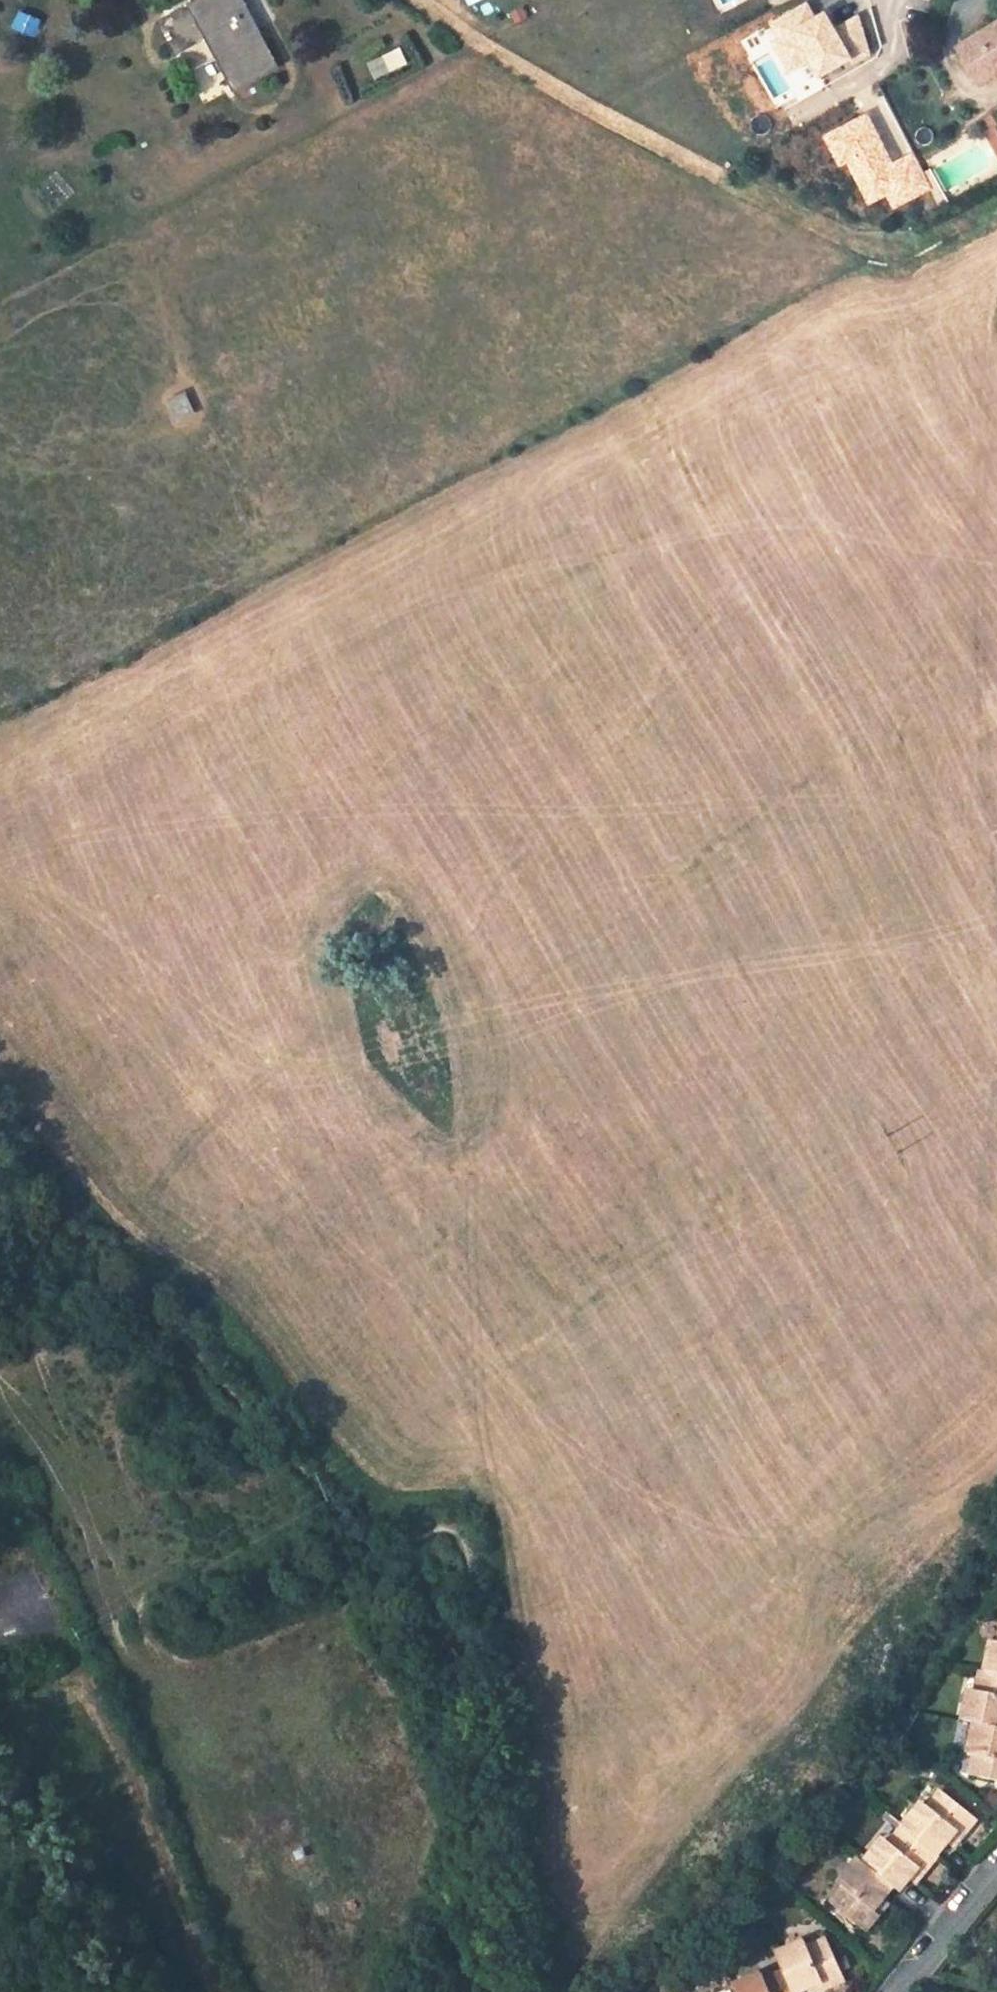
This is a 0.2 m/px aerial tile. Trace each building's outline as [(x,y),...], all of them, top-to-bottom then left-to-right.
[(278,81),(310,49),(308,48),(277,15),(261,0),(227,0),(186,40),(209,63),(237,39),(278,81)] [(872,51),(855,14),(831,25),(823,9),(811,15),(805,2),(762,22),(785,73),(807,63),(814,77),(872,51)] [(965,43),(990,86),(996,81),(996,22),(965,43)] [(950,199),(956,195),(938,166),(932,169),(950,199)] [(987,1675),(996,1676),(996,1642),(995,1642),(987,1675)] [(987,1675),(981,1673),(977,1690),(969,1690),(961,1722),(974,1725),(996,1731),(996,1676),(987,1675)] [(974,1725),(968,1754),(975,1756),(969,1778),(996,1783),(996,1731),(974,1725)] [(931,1799),(910,1823),(948,1856),(969,1831),(975,1836),(989,1819),(952,1787),(938,1804),(931,1799)] [(868,1859),(901,1886),(907,1891),(926,1869),(933,1873),(948,1856),(910,1823),(895,1840),(889,1835),(868,1859)] [(901,1886),(868,1859),(864,1854),(845,1876),(849,1881),(835,1897),(871,1929),(886,1914),(881,1909),(901,1886)] [(813,1934),(785,1946),(791,1959),(803,1988),(831,1976),(835,1982),(855,1975),(836,1931),(816,1940),(813,1934)] [(803,1988),(791,1959),(773,1966),(771,1961),(742,1974),(749,1989),(750,1991),(805,1991),(803,1988)]
